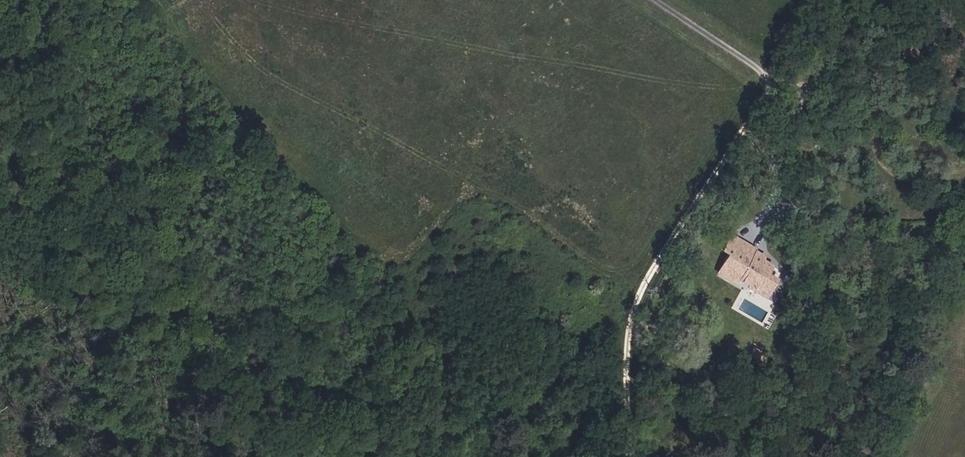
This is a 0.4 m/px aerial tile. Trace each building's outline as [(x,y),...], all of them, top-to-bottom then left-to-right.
[(769,298),(776,282),(780,275),(768,268),(771,263),(760,257),(762,254),(752,248),(747,258),(741,254),(732,271),(740,275),(738,278),(748,283),(746,286),(764,295),(769,298)]
